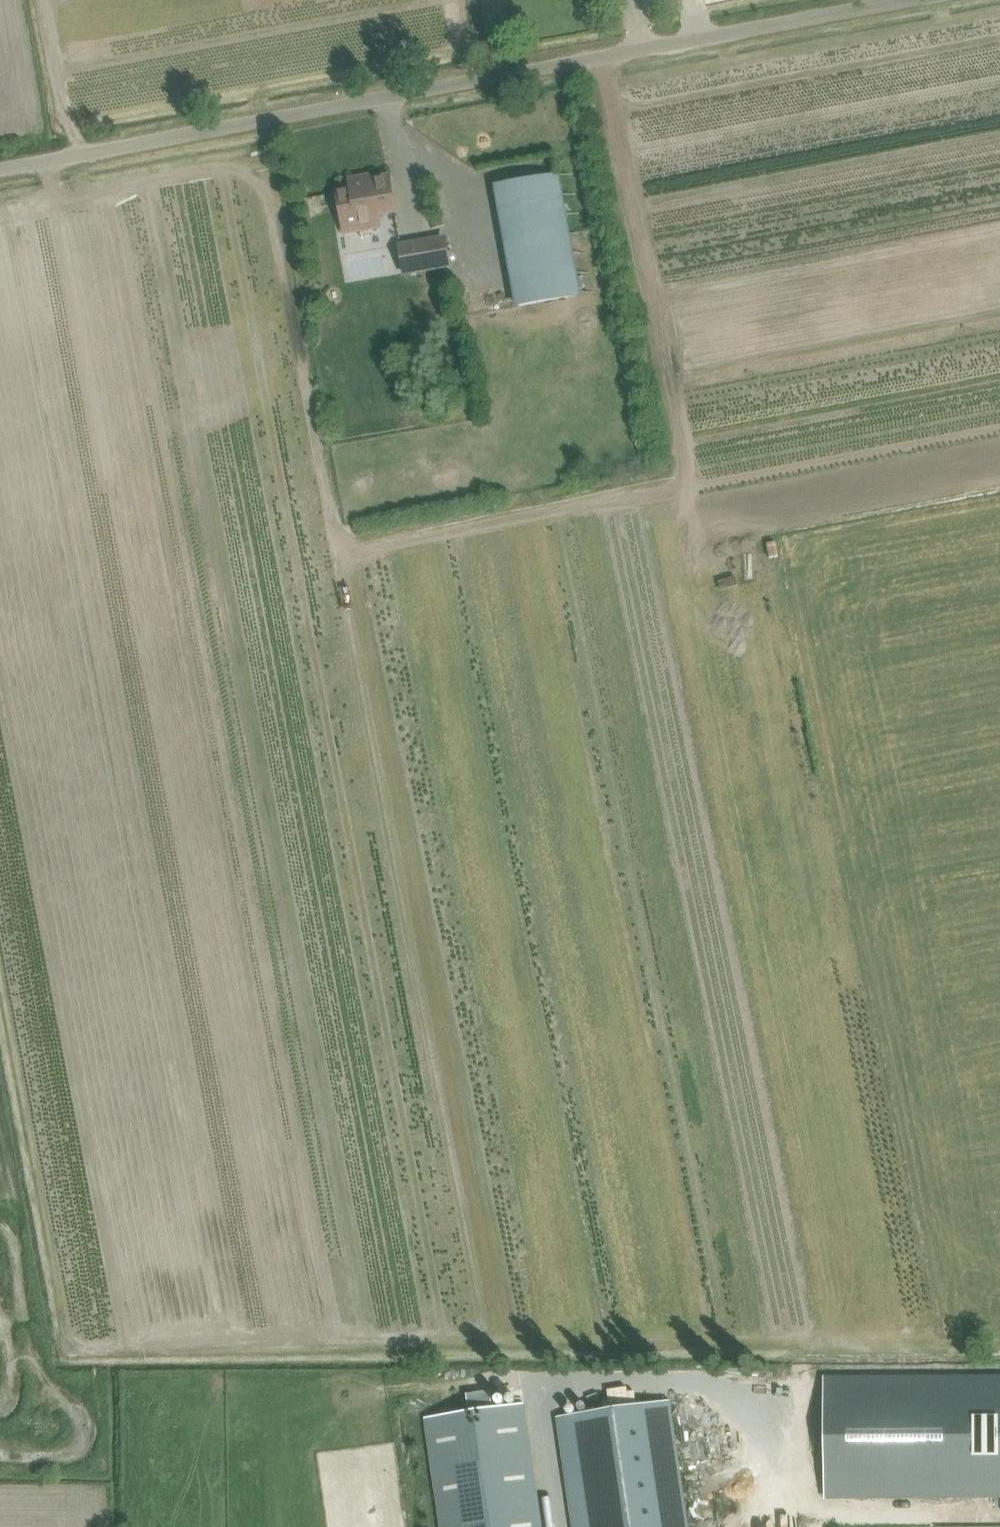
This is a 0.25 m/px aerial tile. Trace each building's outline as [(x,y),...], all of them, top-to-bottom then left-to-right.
[(497,185),(518,305),(578,295),(556,174),(555,175),(556,176),(498,186),(497,185)] [(352,190),(338,193),(344,232),(380,226),(378,215),(396,212),(390,176),(365,180),(364,176),(350,179),(352,190)] [(450,265),(445,238),(401,246),(405,272),(450,265)] [(825,1380),(826,1495),(999,1493),(999,1379),(825,1380)] [(491,1390),(468,1393),(470,1411),(493,1408),(491,1390)] [(573,1526),(689,1526),(671,1399),(557,1416),(573,1526)] [(524,1403),(493,1408),(470,1411),(425,1418),(441,1526),(543,1526),(524,1403)]
